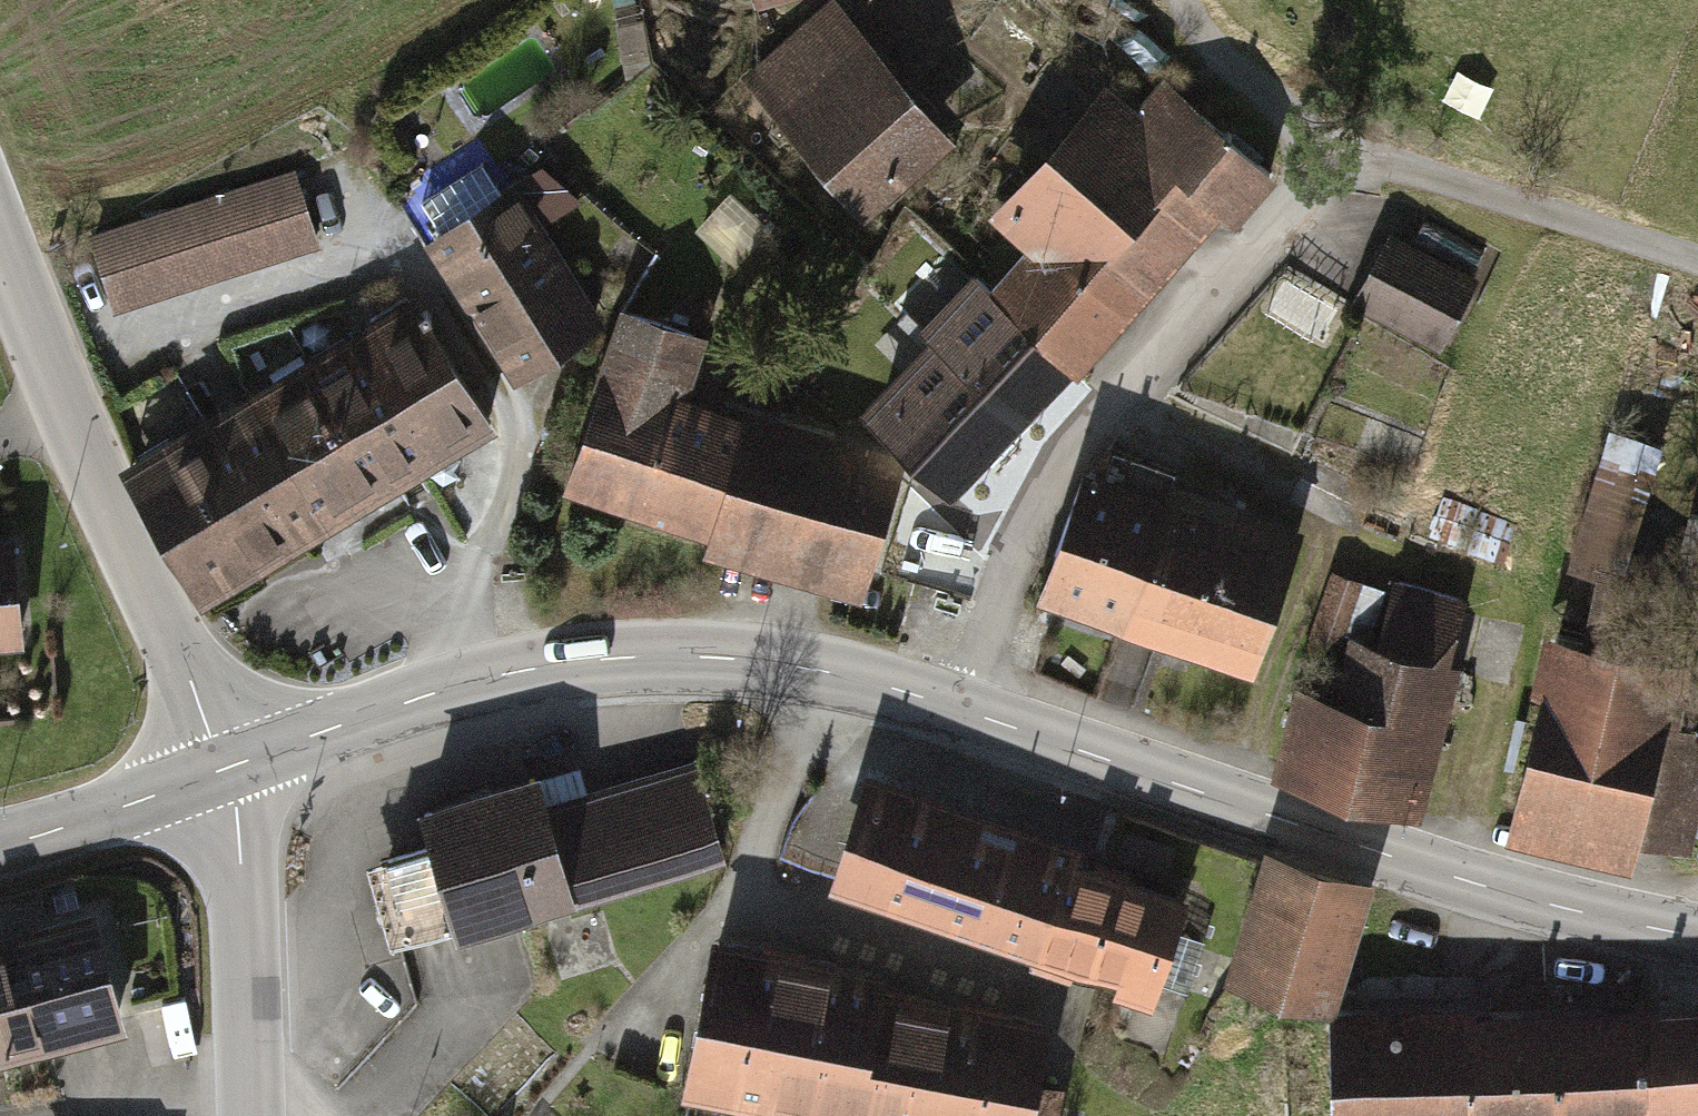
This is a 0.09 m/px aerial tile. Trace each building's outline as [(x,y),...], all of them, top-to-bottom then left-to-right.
[(757,16),(810,0),(753,0),(757,16)] [(834,2),(745,82),(868,218),(957,138),(834,2)] [(1074,365),(1217,203),(1232,214),(1272,174),(1199,111),(1167,145),(1109,97),(1005,209),(1044,246),(997,294),(1074,365)] [(319,257),(296,179),(91,239),(114,317),(319,257)] [(440,231),(427,240),(520,379),(606,323),(513,183),(469,212),(449,183),(421,202),(440,231)] [(705,237),(736,267),(772,230),(741,200),(705,237)] [(1393,235),(1353,307),(1440,355),(1480,283),(1393,235)] [(947,345),(1020,417),(1074,365),(997,294),(978,275),(927,326),(947,345)] [(413,291),(341,333),(425,473),(496,431),(413,291)] [(707,329),(622,302),(561,493),(707,539),(703,551),(861,600),(906,458),(688,390),(707,329)] [(341,333),(231,398),(314,539),(425,473),(341,333)] [(1020,417),(947,345),(878,416),(948,489),(1020,417)] [(208,601),(314,539),(231,398),(124,461),(208,601)] [(1657,481),(1664,446),(1624,438),(1617,473),(1657,481)] [(1050,604),(1158,641),(1203,511),(1177,502),(1187,473),(1105,445),(1050,604)] [(1232,521),(1203,511),(1158,641),(1260,676),(1310,533),(1237,508),(1232,521)] [(30,655),(22,538),(0,540),(0,657),(30,655)] [(1292,682),(1271,776),(1428,815),(1469,673),(1444,662),(1465,606),(1393,579),(1384,597),(1335,579),(1292,682)] [(1545,631),(1532,681),(1553,686),(1513,839),(1628,869),(1636,839),(1691,854),(1697,829),(1697,730),(1678,725),(1693,670),(1545,631)] [(391,946),(575,896),(542,778),(538,763),(416,796),(423,823),(381,834),(385,848),(365,853),(391,946)] [(834,870),(1047,946),(1080,855),(1084,843),(871,766),(841,848),(834,870)] [(581,767),(542,778),(575,896),(721,856),(696,767),(589,796),(581,767)] [(792,857),(834,870),(841,848),(800,835),(792,857)] [(1110,866),(1080,855),(1047,946),(1040,965),(1150,1004),(1189,894),(1110,866)] [(1371,896),(1261,860),(1224,973),(1333,1008),(1371,896)] [(0,916),(0,1052),(124,1021),(92,892),(0,916)] [(685,1096),(760,1110),(789,946),(715,933),(685,1096)] [(794,1115),(821,1115),(849,957),(789,946),(760,1110),(794,1115)] [(914,998),(888,993),(893,965),(849,957),(821,1115),(892,1115),(914,998)] [(1644,998),(1648,1115),(1697,1115),(1697,997),(1644,998)] [(980,1010),(914,998),(892,1115),(961,1115),(980,1010)] [(1333,1008),(1266,1010),(1269,1115),(1648,1115),(1644,998),(1333,1008)] [(980,1010),(961,1115),(1059,1115),(1064,1089),(1035,1084),(1046,1022),(980,1010)]
